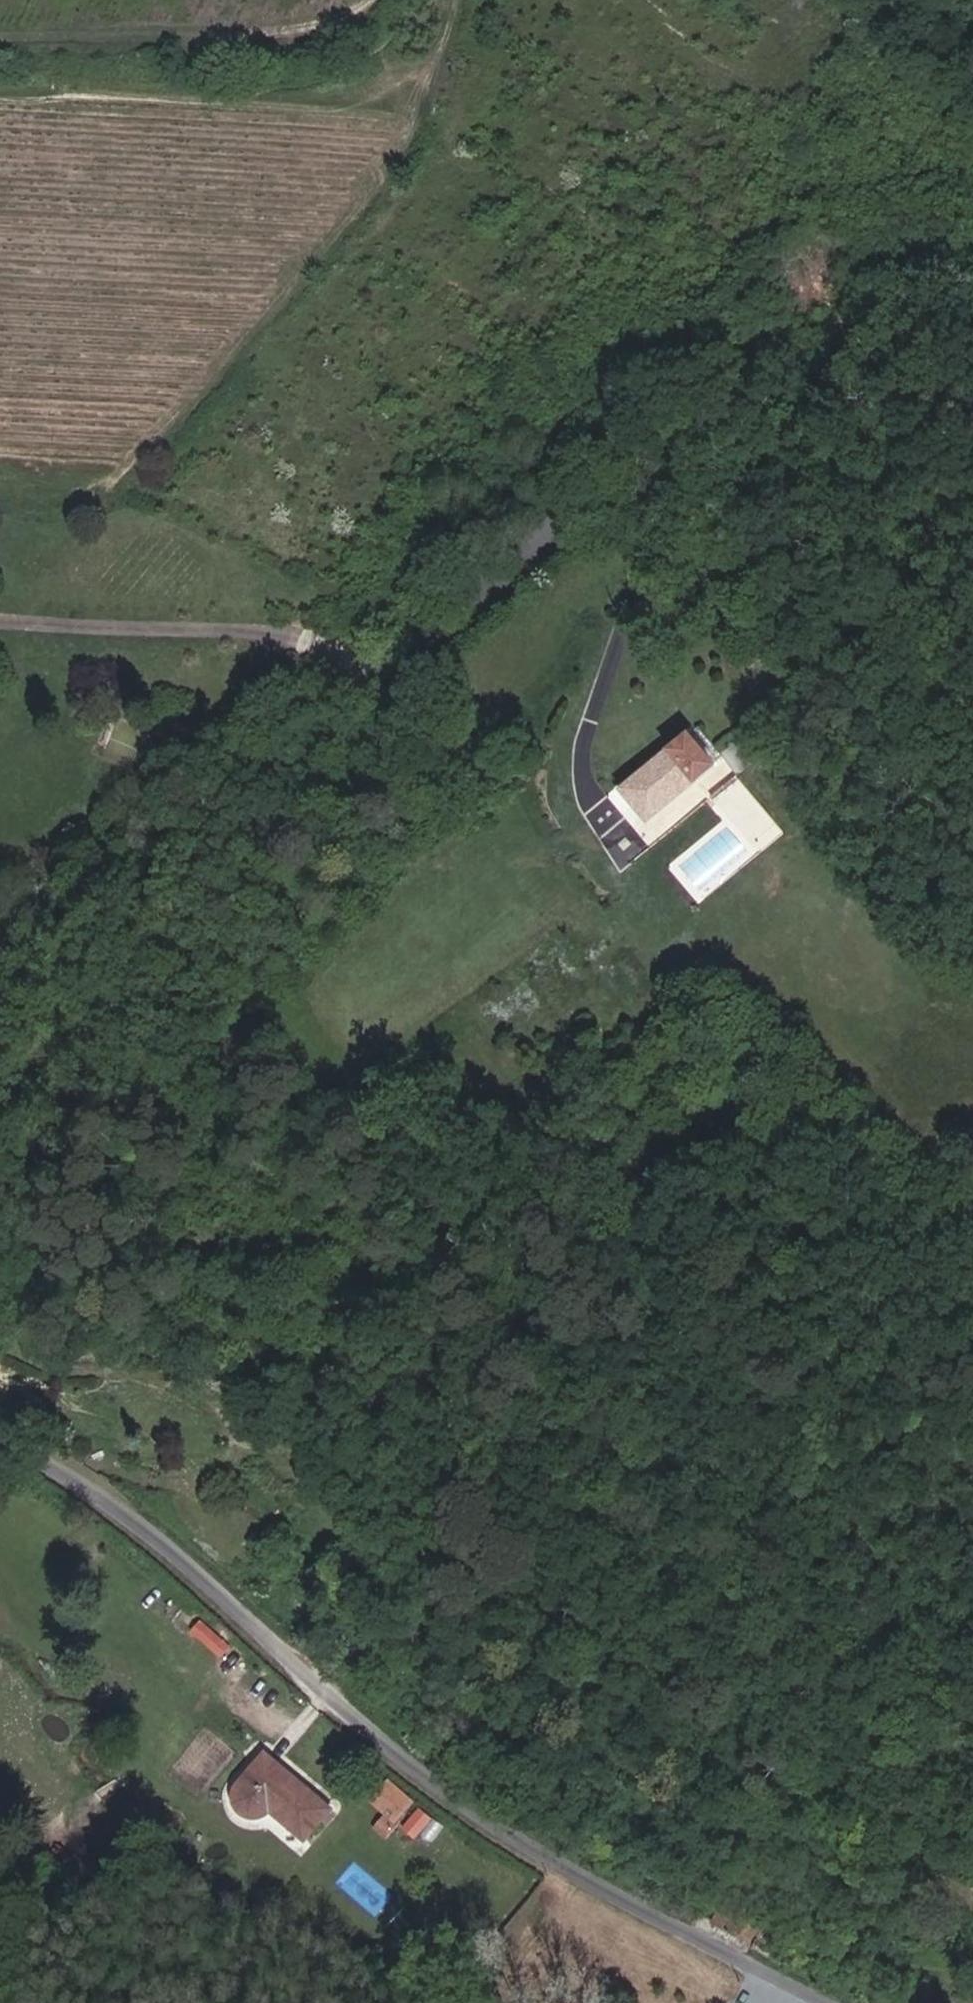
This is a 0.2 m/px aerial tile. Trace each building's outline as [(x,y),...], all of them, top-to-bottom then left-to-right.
[(697,720),(635,775),(663,805),(725,751),(697,720)] [(262,1757),(231,1796),(230,1807),(232,1811),(235,1816),(241,1820),(247,1822),(257,1820),(267,1815),(302,1842),(329,1810),(262,1757)] [(394,1785),(368,1825),(388,1838),(414,1798),(394,1785)] [(413,1804),(401,1829),(418,1837),(430,1813),(413,1804)] [(747,1937),(760,1912),(741,1902),(728,1928),(747,1937)] [(816,1949),(821,1940),(810,1935),(805,1945),(816,1949)]
